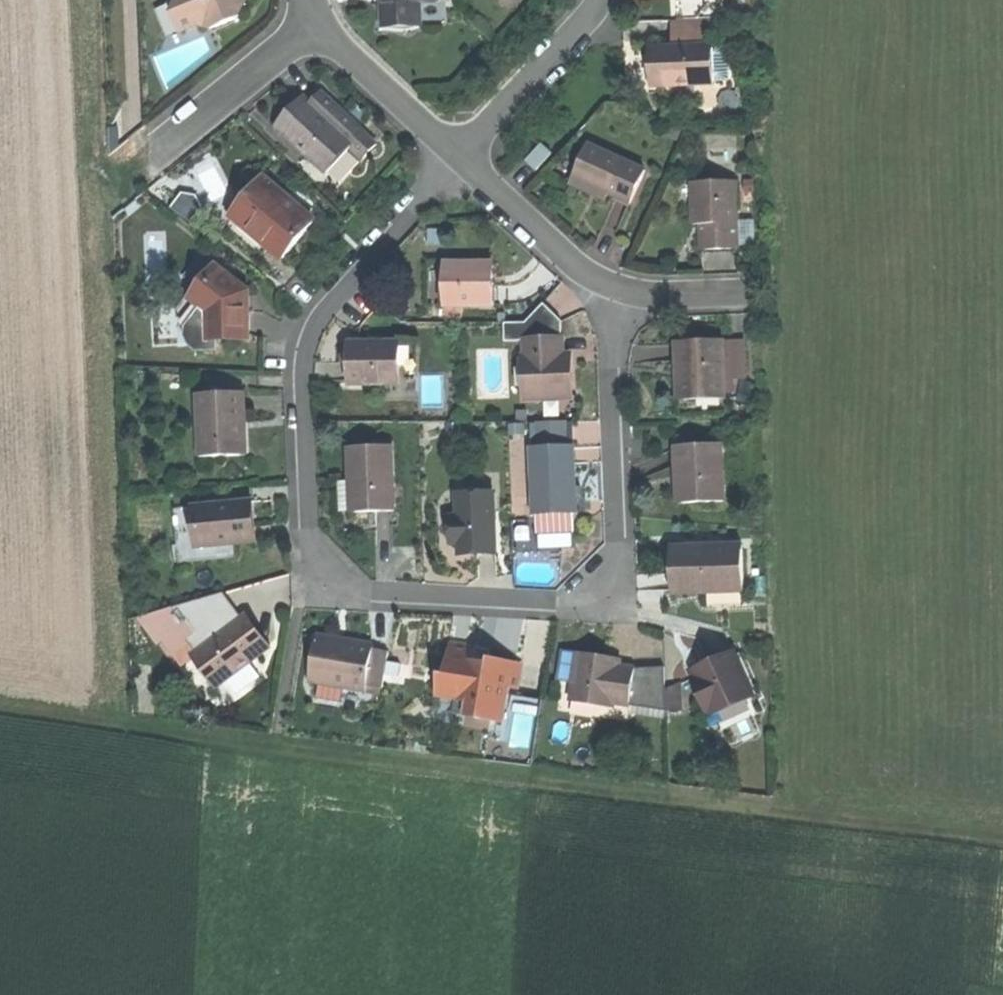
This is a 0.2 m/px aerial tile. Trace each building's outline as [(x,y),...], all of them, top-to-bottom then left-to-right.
[(173,13),(181,32),(198,25),(211,29),(240,17),(237,10),(233,0),(178,0),(173,13)] [(245,0),(233,0),(237,10),(247,6),(245,0)] [(420,24),(419,3),(439,2),(439,0),(384,0),(384,2),(382,2),(383,26),(401,25),(420,24)] [(671,21),(673,48),(713,47),(711,20),(671,21)] [(656,83),(724,81),(723,46),(713,47),(673,48),(655,48),(656,64),(656,83)] [(649,83),(656,83),(656,64),(655,48),(648,49),(649,83)] [(308,103),(304,100),(291,114),(278,128),(320,167),(346,138),(356,126),(317,92),(308,103)] [(273,124),(278,128),(291,114),(304,100),(299,95),(273,124)] [(351,143),(346,138),(320,167),(325,172),(351,143)] [(536,169),(552,153),(542,143),(526,159),(536,169)] [(586,182),(631,203),(646,170),(588,144),(574,177),(586,182)] [(299,239),(313,222),(259,177),(241,199),(248,206),(237,218),(230,212),(219,225),(259,258),(269,246),(284,257),(299,239)] [(719,250),(737,249),(736,181),(692,182),(694,226),(701,225),(702,250),(719,250)] [(241,199),(230,212),(237,218),(248,206),(241,199)] [(249,292),(203,257),(194,268),(195,269),(194,271),(205,279),(199,286),(189,298),(204,309),(189,328),(186,334),(187,342),(190,348),(194,350),(218,350),(219,341),(251,340),(251,324),(249,292)] [(444,305),(494,305),(494,283),(487,283),(487,274),(487,263),(444,263),(444,305)] [(189,278),(199,286),(205,279),(194,271),(189,278)] [(523,321),(504,322),(504,341),(525,340),(527,398),(572,396),(571,374),(570,354),(562,354),(562,321),(542,303),(523,321)] [(684,399),(725,398),(723,339),(676,341),(677,367),(683,367),(684,382),(684,399)] [(350,383),(398,383),(398,342),(350,342),(350,361),(350,383)] [(244,392),(198,394),(200,457),(240,455),(240,434),(239,418),(245,418),(244,392)] [(565,422),(538,423),(539,448),(531,448),(533,514),(536,514),(537,534),(539,534),(573,533),(574,532),(573,512),(577,512),(576,483),(574,446),(567,446),(565,422)] [(683,503),(724,501),(722,443),(675,444),(675,461),(676,471),(682,470),(683,503)] [(356,513),(394,511),(391,445),(348,446),(350,481),(355,480),(356,493),(356,513)] [(478,548),(495,547),(493,494),(457,495),(458,517),(451,517),(452,544),(459,543),(459,548),(478,548)] [(252,501),(248,502),(249,519),(251,542),(256,541),(252,501)] [(249,519),(248,502),(198,506),(202,546),(197,547),(193,506),(174,508),(178,563),(227,559),(226,544),(251,542),(249,519)] [(198,506),(193,506),(197,547),(202,546),(198,506)] [(574,547),(573,533),(539,534),(539,549),(574,547)] [(672,593),(744,591),(744,550),(711,550),(711,545),(671,546),(671,571),(672,593)] [(242,619),(223,593),(139,617),(161,645),(168,640),(175,649),(174,651),(184,664),(193,658),(199,653),(221,683),(227,678),(237,692),(260,676),(249,662),(265,649),(252,631),(250,628),(240,621),(242,619)] [(747,604),(747,593),(713,594),(713,605),(747,604)] [(250,615),(242,619),(240,621),(250,628),(252,631),(265,649),(271,645),(250,615)] [(317,634),(316,641),(347,646),(348,640),(317,634)] [(309,681),(367,690),(367,686),(382,688),(388,651),(373,649),(374,644),(357,641),(348,640),(347,646),(316,641),(309,681)] [(474,716),(502,721),(508,686),(512,687),(516,663),(477,656),(478,647),(467,645),(451,642),(445,674),(439,673),(435,695),(456,699),(477,702),(474,716)] [(578,654),(564,652),(559,680),(573,682),(571,696),(666,712),(665,667),(635,669),(619,666),(611,665),(612,657),(593,654),(578,651),(578,654)] [(711,711),(752,692),(733,651),(721,657),(700,666),(703,673),(696,676),(711,711)] [(215,688),(221,683),(199,653),(193,658),(215,688)] [(620,658),(612,657),(611,665),(619,666),(620,658)] [(693,670),(696,676),(703,673),(700,666),(693,670)] [(706,713),(711,711),(696,676),(690,679),(706,713)] [(754,698),(752,692),(711,711),(714,716),(754,698)] [(453,713),(474,716),(477,702),(456,699),(453,713)] [(576,701),(574,712),(598,716),(600,705),(576,701)]
